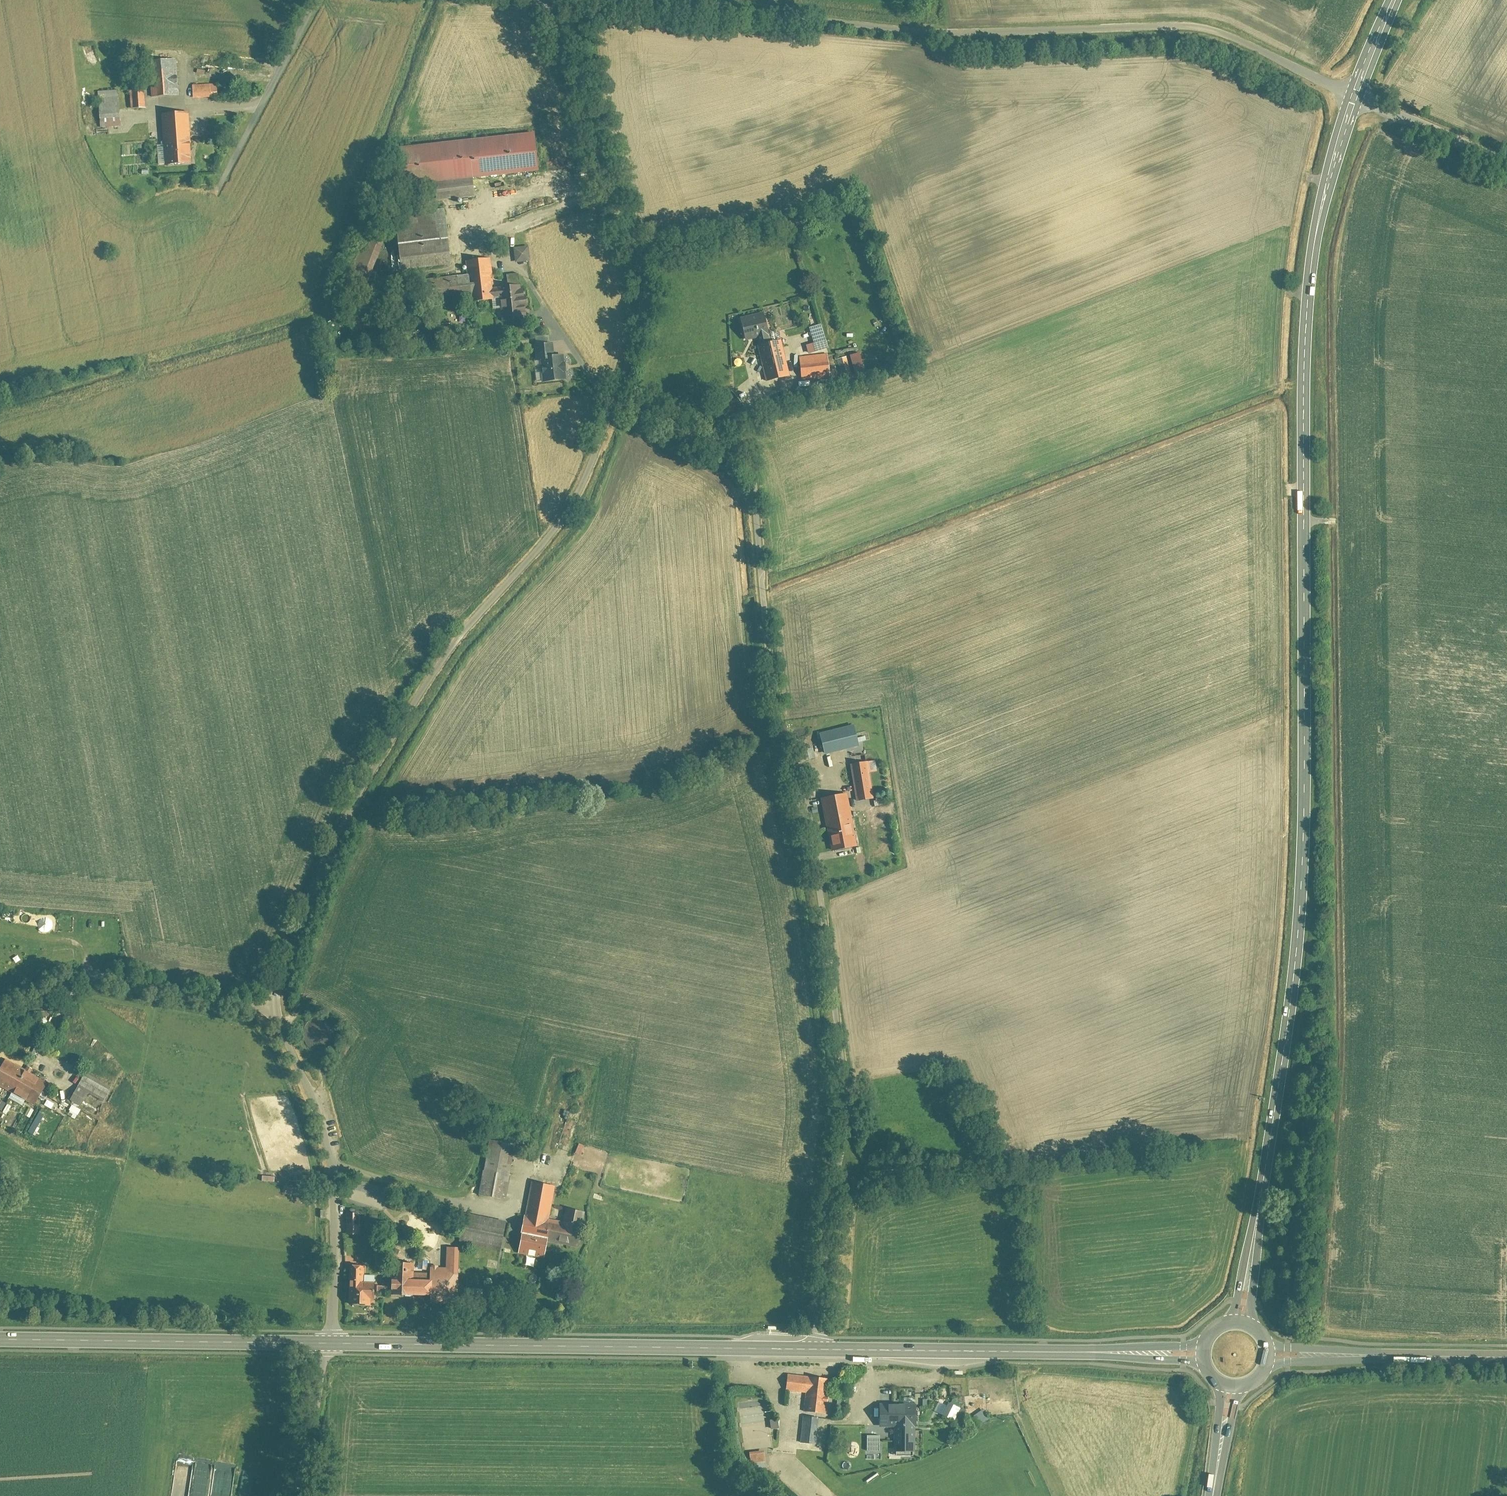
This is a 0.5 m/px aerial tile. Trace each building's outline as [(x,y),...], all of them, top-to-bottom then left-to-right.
[(148,63),(151,98),(176,96),(174,61),(148,63)] [(193,85),(194,99),(222,97),(221,83),(193,85)] [(129,111),(145,109),(143,89),(127,91),(129,111)] [(102,93),(104,119),(125,117),(123,91),(102,93)] [(165,117),(166,167),(187,167),(187,117),(165,117)] [(540,172),(536,134),(407,145),(410,183),(540,172)] [(447,210),(396,216),(403,270),(454,264),(447,210)] [(453,300),(472,299),(472,302),(497,300),(497,299),(505,298),(507,328),(535,326),(531,284),(504,286),(504,290),(496,290),(494,259),(468,261),(470,280),(451,281),(453,300)] [(744,319),(748,339),(763,336),(765,348),(760,349),(767,381),(790,376),(783,344),(774,346),(772,334),(777,333),(773,314),(744,319)] [(564,344),(537,346),(540,384),(567,382),(564,344)] [(803,359),(805,379),(834,376),(832,356),(803,359)] [(821,735),(826,755),(863,747),(858,726),(821,735)] [(874,799),(873,793),(887,790),(884,775),(871,778),(868,762),(850,766),(858,802),(874,799)] [(850,796),(824,801),(832,850),(859,845),(850,796)] [(306,1030),(306,1040),(310,1046),(319,1050),(329,1049),(335,1043),(338,1034),(335,1026),(328,1019),(319,1018),(311,1022),(306,1030)] [(0,1081),(0,1088),(39,1110),(55,1082),(13,1058),(0,1081)] [(90,1073),(81,1089),(108,1104),(117,1088),(90,1073)] [(80,1091),(74,1102),(87,1110),(94,1099),(80,1091)] [(490,1142),(482,1197),(508,1201),(516,1146),(490,1142)] [(537,1185),(532,1215),(529,1214),(525,1237),(583,1247),(588,1212),(570,1209),(568,1222),(553,1219),(558,1189),(537,1185)] [(472,1215),(467,1242),(504,1250),(509,1223),(472,1215)] [(522,1239),(520,1253),(552,1257),(554,1244),(522,1239)] [(412,1294),(431,1294),(431,1302),(457,1303),(459,1247),(448,1246),(447,1268),(431,1267),(431,1274),(413,1273),(413,1263),(393,1262),(392,1294),(412,1295),(412,1294)] [(368,1304),(368,1302),(385,1302),(384,1284),(368,1284),(368,1268),(348,1268),(349,1305),(368,1304)] [(790,1379),(790,1394),(804,1394),(804,1412),(830,1412),(830,1379),(790,1379)] [(951,1405),(944,1416),(954,1422),(961,1411),(951,1405)] [(918,1447),(918,1430),(923,1430),(922,1407),(883,1409),(884,1432),(895,1431),(896,1449),(918,1447)] [(806,1420),(805,1446),(817,1446),(818,1420),(806,1420)] [(870,1436),(871,1449),(882,1448),(881,1435),(870,1436)]
